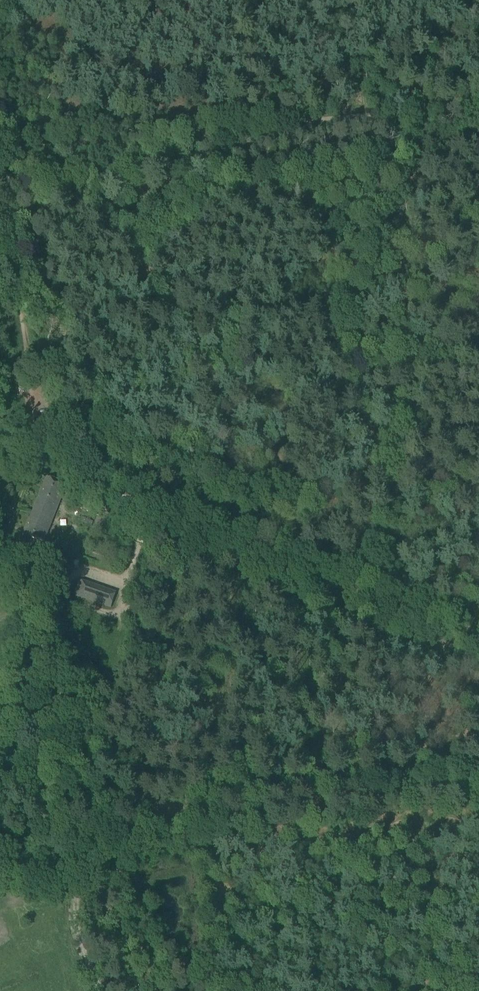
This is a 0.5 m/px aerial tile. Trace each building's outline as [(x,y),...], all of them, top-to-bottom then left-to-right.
[(35,507),(54,515),(59,503),(66,485),(47,477),(35,507)] [(43,542),(54,515),(35,507),(20,543),(28,547),(32,538),(43,542)] [(111,607),(116,592),(79,580),(74,595),(111,607)]
